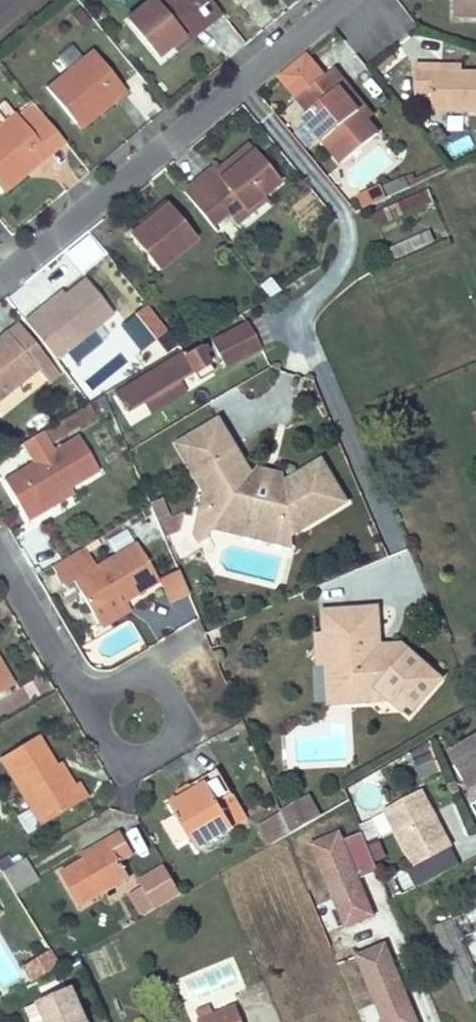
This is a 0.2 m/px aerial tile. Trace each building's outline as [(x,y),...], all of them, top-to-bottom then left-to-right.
[(170,45),(203,19),(208,25),(221,14),(209,0),(191,0),(190,1),(189,0),(152,0),(128,19),(157,56),(170,45)] [(453,16),(475,17),(475,0),(454,0),(453,16)] [(203,19),(170,45),(175,52),(208,25),(203,19)] [(45,87),(74,123),(108,96),(114,102),(126,92),(92,49),(45,87)] [(433,64),(415,63),(414,97),(431,98),(431,110),(475,111),(475,72),(460,72),(433,71),(433,64)] [(363,116),(339,87),(345,83),(333,68),(297,96),(308,110),(302,115),(341,163),(377,133),(363,116)] [(345,83),(339,87),(363,116),(369,112),(345,83)] [(108,96),(74,123),(79,129),(114,102),(108,96)] [(31,159),(36,165),(48,155),(42,147),(55,138),(60,146),(64,142),(32,103),(17,114),(15,112),(0,124),(0,184),(31,159)] [(11,114),(5,105),(0,108),(0,122),(11,114)] [(438,128),(429,137),(437,146),(446,137),(438,128)] [(42,147),(48,155),(60,146),(55,138),(42,147)] [(211,168),(183,191),(210,224),(226,211),(232,219),(261,195),(278,181),(248,145),(214,172),(211,168)] [(0,184),(0,190),(2,192),(36,165),(31,159),(0,184)] [(379,188),(384,199),(407,188),(402,178),(379,188)] [(428,189),(372,215),(377,227),(433,201),(428,189)] [(261,195),(232,219),(236,224),(266,201),(261,195)] [(167,204),(129,235),(157,270),(196,239),(167,204)] [(86,237),(72,250),(88,268),(102,256),(86,237)] [(36,311),(23,320),(55,360),(113,313),(86,279),(65,295),(40,316),(36,311)] [(62,291),(36,311),(40,316),(65,295),(62,291)] [(247,323),(210,342),(223,366),(260,347),(247,323)] [(17,326),(8,333),(25,354),(35,347),(17,326)] [(8,333),(0,340),(0,397),(35,369),(47,382),(56,374),(35,347),(25,354),(8,333)] [(127,412),(144,401),(179,380),(194,371),(199,380),(212,372),(203,355),(208,351),(204,344),(185,355),(183,353),(116,393),(127,412)] [(179,380),(144,401),(150,412),(185,391),(179,380)] [(62,419),(69,430),(95,415),(88,404),(62,419)] [(176,445),(211,504),(231,508),(237,520),(270,528),(281,521),(301,526),(344,500),(320,460),(291,476),(275,485),(251,479),(242,463),(217,421),(176,445)] [(53,451),(42,431),(21,443),(33,463),(53,451)] [(41,513),(38,508),(70,489),(99,472),(79,436),(33,463),(4,480),(27,520),(41,513)] [(291,476),(242,463),(251,479),(275,485),(291,476)] [(70,489),(38,508),(41,513),(73,495),(70,489)] [(231,508),(211,504),(197,513),(192,533),(197,542),(208,536),(210,529),(245,537),(284,547),(288,533),(301,526),(281,521),(270,528),(237,520),(231,508)] [(181,513),(157,523),(164,538),(180,531),(181,513)] [(113,553),(133,542),(126,530),(106,540),(113,553)] [(83,546),(51,565),(64,586),(72,581),(89,610),(120,592),(125,600),(158,580),(136,542),(94,565),(83,546)] [(41,564),(31,569),(35,575),(44,569),(41,564)] [(187,593),(177,570),(159,578),(168,601),(187,593)] [(120,592),(89,610),(99,626),(129,609),(125,600),(120,592)] [(338,650),(339,662),(340,683),(353,695),(372,694),(378,687),(390,697),(404,709),(409,704),(414,708),(441,678),(406,648),(388,649),(386,651),(374,640),(379,634),(376,605),(321,609),(323,635),(338,650)] [(13,684),(0,662),(0,691),(13,684)] [(340,683),(339,662),(325,663),(328,702),(356,700),(390,697),(378,687),(372,694),(353,695),(340,683)] [(458,744),(475,775),(475,733),(458,744)] [(22,795),(27,791),(45,821),(85,796),(76,781),(72,784),(62,768),(57,771),(53,765),(35,736),(0,757),(0,758),(22,795)] [(448,750),(469,785),(475,781),(475,775),(458,744),(448,750)] [(431,750),(415,755),(422,778),(438,773),(431,750)] [(58,762),(53,765),(57,771),(62,768),(58,762)] [(192,789),(180,797),(170,803),(177,815),(183,826),(190,838),(197,848),(233,826),(218,801),(232,793),(217,768),(189,785),(192,789)] [(189,785),(177,791),(180,797),(192,789),(189,785)] [(419,789),(382,809),(411,866),(449,846),(419,789)] [(27,791),(22,795),(39,824),(45,821),(27,791)] [(319,814),(308,795),(280,811),(288,832),(319,814)] [(280,811),(259,823),(270,842),(282,835),(288,832),(280,811)] [(183,826),(177,815),(164,823),(178,845),(190,838),(183,826)] [(81,853),(83,858),(109,843),(120,860),(133,852),(119,830),(81,853)] [(377,870),(364,839),(360,831),(341,839),(338,831),(309,843),(344,926),(372,915),(357,878),(377,870)] [(109,843),(83,858),(60,871),(79,904),(129,875),(120,860),(109,843)] [(0,859),(0,871),(17,861),(12,852),(0,859)] [(35,878),(22,858),(0,871),(13,892),(35,878)] [(182,892),(166,867),(142,882),(157,907),(182,892)] [(453,917),(475,908),(475,895),(448,907),(453,917)] [(453,917),(433,926),(465,1001),(475,996),(475,971),(453,917)] [(384,943),(355,955),(383,1021),(417,1021),(384,943)] [(29,981),(57,964),(49,950),(21,967),(29,981)] [(35,999),(45,1021),(85,1021),(68,984),(35,999)] [(21,1005),(28,1021),(45,1021),(35,999),(21,1005)] [(208,1016),(210,1021),(242,1021),(234,1005),(213,1014),(209,1005),(204,1007),(208,1016)] [(198,1021),(210,1021),(208,1016),(204,1007),(195,1011),(199,1020),(197,1021),(198,1021)] [(378,1011),(364,1016),(367,1021),(383,1021),(378,1011)]
